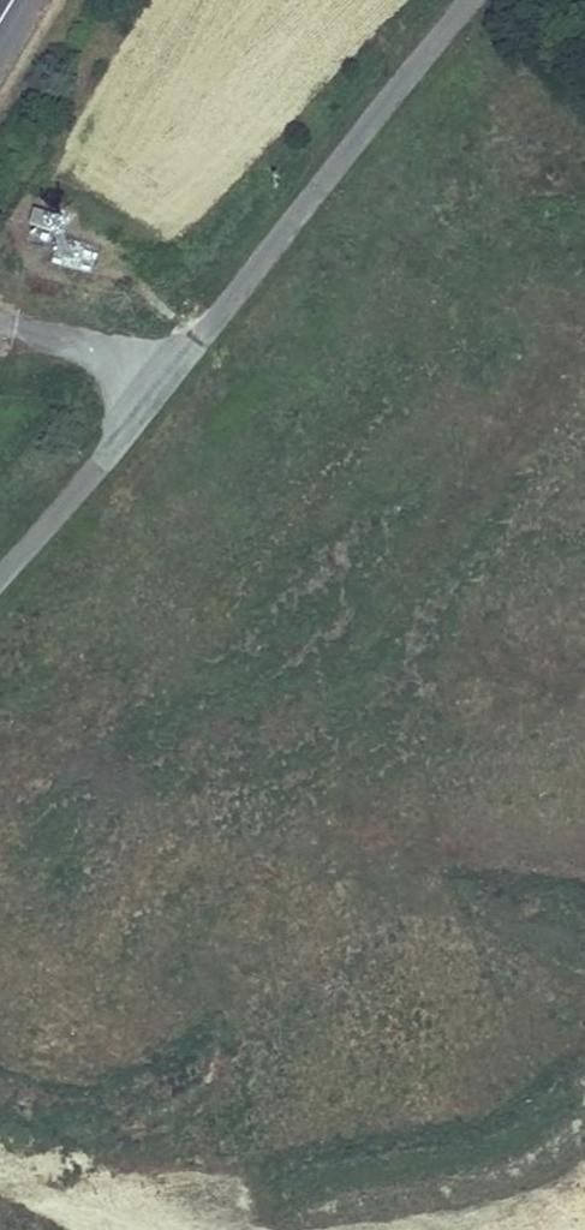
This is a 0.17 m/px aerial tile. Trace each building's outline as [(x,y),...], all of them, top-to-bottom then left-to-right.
[(68,224),(36,215),(31,230),(63,240),(68,224)]
